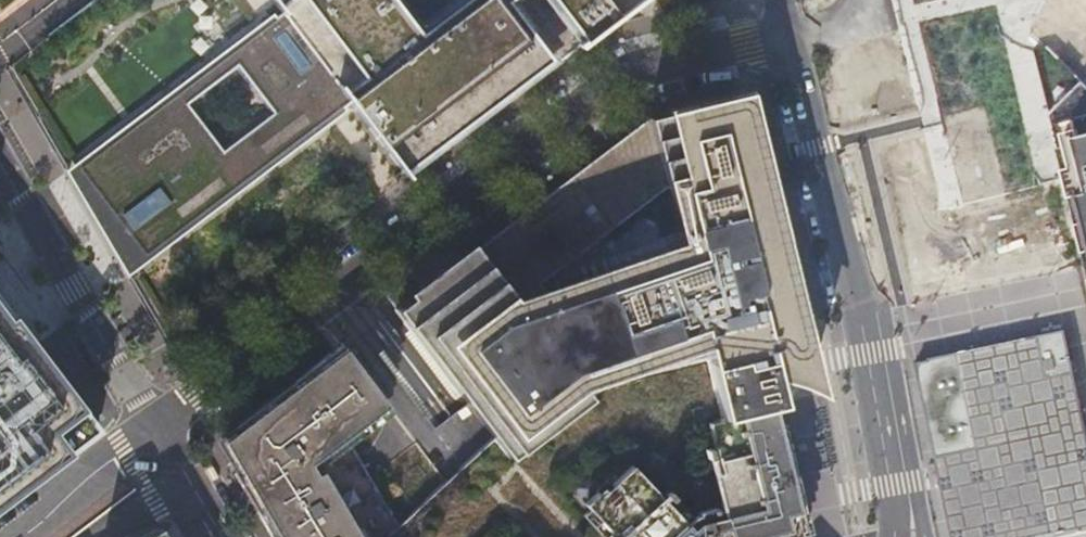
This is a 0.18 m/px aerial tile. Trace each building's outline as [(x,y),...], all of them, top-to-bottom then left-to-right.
[(283,14),(277,19),(273,13),(68,170),(127,274),(346,111),(342,105),(348,100),(409,180),(618,23),(648,0),(455,0),(423,25),(404,0),(272,0),(283,14)] [(1052,127),(1085,262),(1085,84),(1085,82),(1050,116),(1052,127)] [(723,416),(770,405),(780,402),(771,362),(777,363),(778,367),(780,369),(784,372),(787,372),(791,371),(795,369),(812,376),(743,93),(649,115),(459,260),(462,264),(431,287),(429,283),(397,308),(495,435),(510,455),(611,379),(707,356),(723,416)] [(984,113),(945,122),(964,203),(1004,193),(984,113)] [(459,260),(429,283),(431,287),(462,264),(459,260)] [(97,428),(24,331),(0,300),(0,501),(97,428)] [(1067,330),(1038,336),(1007,342),(979,348),(956,353),(913,361),(933,460),(937,475),(940,491),(949,536),(1049,536),(1052,536),(1085,530),(1085,421),(1075,366),(1073,356),(1067,330)] [(345,347),(309,374),(313,379),(305,385),(302,380),(292,387),(267,407),(270,412),(260,419),(257,415),(222,441),(266,516),(274,511),(280,522),(273,527),(279,536),(386,536),(399,525),(345,435),(388,404),(345,347)] [(770,405),(723,416),(707,356),(611,379),(510,455),(495,435),(447,481),(399,525),(386,536),(768,536),(800,529),(770,405)] [(309,374),(302,380),(305,385),(313,379),(309,374)] [(267,407),(257,415),(260,419),(270,412),(267,407)] [(274,511),(266,516),(273,527),(280,522),(274,511)]
